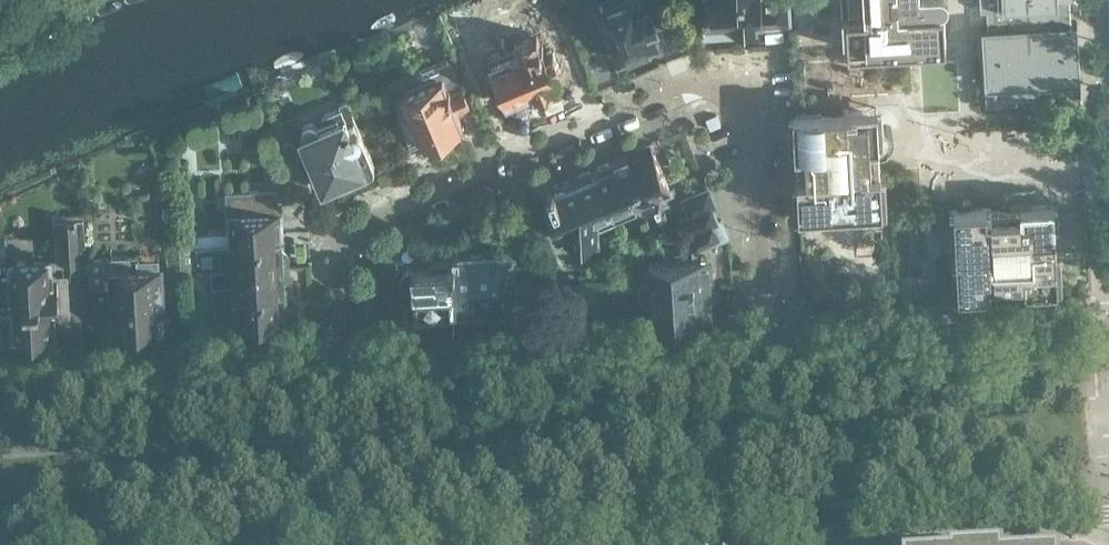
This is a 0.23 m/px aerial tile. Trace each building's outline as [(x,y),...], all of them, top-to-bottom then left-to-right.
[(603,85),(684,51),(671,19),(676,17),(669,0),(567,0),(603,85)] [(788,0),(706,0),(707,28),(711,28),(716,31),(722,30),(729,27),(789,24),(788,0)] [(842,14),(844,43),(848,42),(848,48),(946,42),(944,8),(941,8),(941,7),(943,6),(945,5),(947,3),(948,1),(948,0),(842,0),(842,14)] [(981,9),(987,8),(1070,3),(1070,0),(980,0),(981,9)] [(1082,97),(1077,20),(1071,20),(1070,3),(987,8),(988,25),(981,25),(986,103),(1022,101),(1024,103),(1026,104),(1028,105),(1030,106),(1032,106),(1034,106),(1037,106),(1038,105),(1040,104),(1043,102),(1044,101),(1045,99),(1082,97)] [(559,83),(552,67),(565,61),(568,68),(583,61),(571,33),(555,39),(557,44),(545,49),(542,42),(540,43),(537,35),(488,56),(494,71),(493,72),(491,73),(490,75),(489,76),(489,77),(488,78),(488,79),(488,81),(488,83),(489,85),(490,86),(491,87),(492,89),(494,89),(495,90),(498,90),(499,90),(502,89),(508,105),(559,83)] [(472,107),(451,57),(416,72),(421,84),(395,95),(403,114),(399,115),(412,146),(464,123),(463,121),(462,121),(458,113),(472,107)] [(374,162),(353,113),(347,99),(338,103),(344,116),(319,127),(318,125),(317,124),(316,123),(315,122),(313,121),(311,121),(310,121),(308,121),(306,122),(304,123),(303,125),(302,127),(301,129),(302,131),(302,132),(318,171),(314,174),(314,177),(316,182),(317,183),(324,183),(363,166),(367,170),(369,170),(373,168),(374,167),(374,162)] [(880,168),(879,148),(880,148),(879,139),(884,138),(882,105),(848,107),(793,110),(799,214),(883,210),(881,168),(880,168)] [(311,186),(291,139),(278,145),(283,155),(298,191),(310,186),(310,187),(311,186)] [(672,191),(651,141),(594,165),(616,217),(637,208),(636,204),(657,195),(658,197),(672,191)] [(299,193),(298,191),(283,155),(268,162),(284,200),(299,193)] [(616,217),(594,165),(541,188),(557,224),(555,225),(553,225),(552,227),(551,228),(551,229),(551,231),(551,232),(551,234),(552,235),(552,236),(554,237),(555,238),(557,238),(597,236),(597,225),(616,217)] [(715,203),(708,187),(684,197),(690,213),(711,204),(711,205),(715,203)] [(1056,251),(1055,233),(1060,233),(1058,200),(1053,200),(1053,201),(1051,201),(1025,202),(1023,201),(1022,202),(950,206),(951,238),(955,238),(955,239),(966,238),(966,243),(964,243),(964,251),(957,251),(957,256),(952,256),(954,290),(995,288),(995,287),(1021,285),(1021,286),(1062,284),(1060,251),(1056,251)] [(281,247),(280,231),(279,202),(247,204),(248,211),(230,211),(233,266),(288,263),(287,253),(281,247)] [(717,220),(711,205),(711,204),(690,213),(682,216),(689,232),(717,220)] [(86,262),(83,210),(53,212),(54,220),(56,263),(62,263),(62,264),(80,262),(79,262),(86,262)] [(712,294),(709,248),(707,242),(728,233),(721,218),(717,220),(689,232),(695,247),(696,257),(687,257),(686,251),(667,252),(667,258),(649,259),(650,276),(644,277),(637,284),(638,297),(645,303),(651,303),(652,320),(704,317),(703,295),(712,294)] [(197,269),(196,240),(179,240),(181,270),(197,269)] [(517,303),(516,276),(514,249),(452,252),(453,258),(430,259),(430,265),(410,267),(408,267),(406,268),(404,270),(403,271),(402,273),(400,275),(400,277),(400,279),(400,280),(400,281),(401,283),(401,284),(402,286),(403,286),(404,288),(407,290),(408,291),(411,291),(414,291),(415,311),(454,309),(454,310),(455,312),(455,314),(457,316),(458,315),(458,316),(459,315),(461,316),(462,317),(464,317),(466,318),(468,318),(470,317),(472,316),(474,314),(475,312),(475,311),(476,310),(476,308),(476,305),(517,303)] [(162,309),(159,266),(112,268),(112,256),(88,257),(90,286),(107,285),(106,276),(111,276),(114,327),(163,325),(162,324),(170,316),(162,309)] [(66,308),(65,279),(66,278),(66,277),(66,276),(66,275),(65,275),(64,274),(51,275),(50,258),(10,260),(12,287),(11,287),(11,288),(10,288),(10,289),(11,290),(12,290),(12,302),(12,303),(11,303),(11,304),(11,305),(12,305),(13,305),(13,313),(10,313),(8,313),(6,315),(4,316),(3,317),(3,318),(2,320),(2,321),(1,323),(2,325),(2,326),(2,327),(3,329),(4,330),(5,331),(7,332),(8,333),(11,333),(54,331),(53,313),(67,313),(68,312),(68,311),(68,310),(68,309),(67,309),(66,308)] [(284,307),(283,280),(289,273),(288,263),(233,266),(214,267),(217,322),(291,317),(290,306),(284,307)] [(540,302),(539,282),(538,275),(516,276),(517,303),(540,302)]
